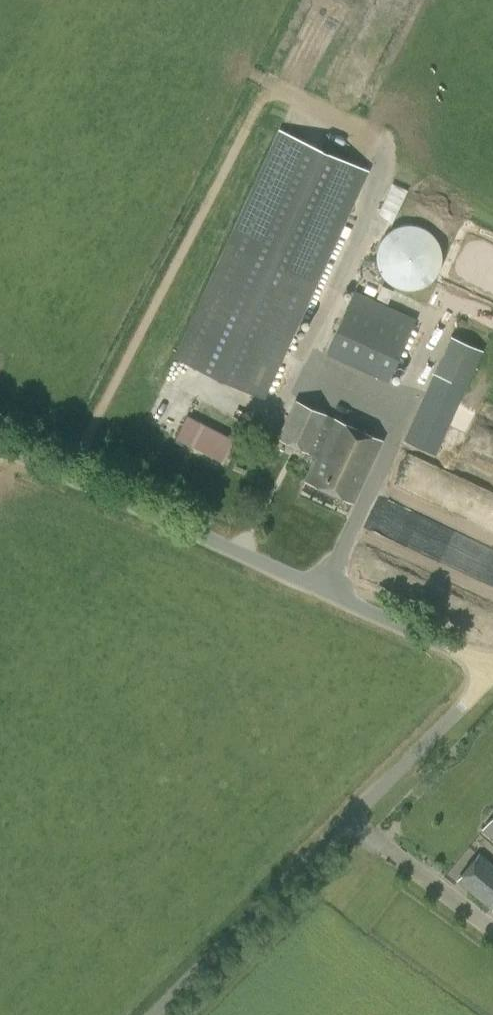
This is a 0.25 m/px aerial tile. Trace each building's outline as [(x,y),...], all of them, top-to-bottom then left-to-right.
[(366,171),(279,131),(175,357),(262,397),(366,171)] [(376,251),(376,252),(376,254),(376,255),(376,256),(376,257),(376,258),(377,259),(377,260),(377,261),(377,263),(378,264),(378,265),(379,266),(379,267),(380,268),(380,269),(381,270),(381,271),(382,272),(383,273),(384,273),(384,274),(385,275),(386,276),(387,277),(388,277),(388,278),(389,279),(390,279),(391,280),(392,281),(393,281),(394,282),(395,282),(396,283),(397,283),(398,283),(400,284),(401,284),(402,284),(403,285),(404,285),(405,285),(406,285),(407,285),(409,285),(410,285),(411,285),(412,285),(413,285),(414,285),(415,284),(416,284),(417,284),(419,283),(420,283),(421,283),(422,282),(423,282),(424,281),(425,281),(426,280),(427,279),(428,279),(429,278),(429,277),(430,277),(431,276),(432,275),(433,274),(433,273),(434,273),(435,272),(436,271),(436,270),(437,269),(437,268),(438,267),(438,266),(439,265),(439,264),(440,263),(440,261),(440,260),(440,259),(441,258),(441,257),(441,256),(441,255),(441,254),(441,252),(441,251),(441,250),(441,249),(441,248),(441,247),(440,246),(440,245),(440,243),(439,242),(439,241),(439,240),(438,239),(438,238),(437,237),(437,236),(436,235),(436,234),(435,233),(434,232),(433,231),(432,230),(431,229),(430,228),(429,227),(428,226),(427,225),(426,225),(425,224),(424,224),(423,223),(422,223),(421,222),(420,222),(419,221),(417,221),(416,221),(415,221),(414,220),(413,220),(412,220),(411,220),(410,220),(409,220),(407,220),(406,220),(405,220),(404,220),(403,220),(402,221),(401,221),(400,221),(398,221),(397,222),(396,222),(395,223),(394,223),(393,224),(392,224),(391,225),(390,225),(389,226),(388,227),(387,228),(386,229),(385,230),(384,231),(384,232),(383,232),(382,233),(381,234),(381,235),(380,236),(380,237),(379,238),(379,239),(378,240),(378,241),(377,242),(377,243),(377,245),(377,246),(376,247),(376,248),(376,249),(376,250),(376,251)] [(416,318),(354,290),(326,352),(388,380),(416,318)] [(483,349),(451,334),(434,371),(403,440),(435,454),(466,386),(483,349)] [(294,400),(277,439),(315,457),(305,479),(353,502),(381,440),(334,418),(294,400)] [(188,417),(177,436),(220,458),(230,439),(188,417)] [(408,515),(401,538),(417,543),(424,520),(408,515)] [(485,828),(492,835),(492,817),(485,828)] [(492,905),(492,876),(473,860),(453,885),(487,913),(492,905)]
